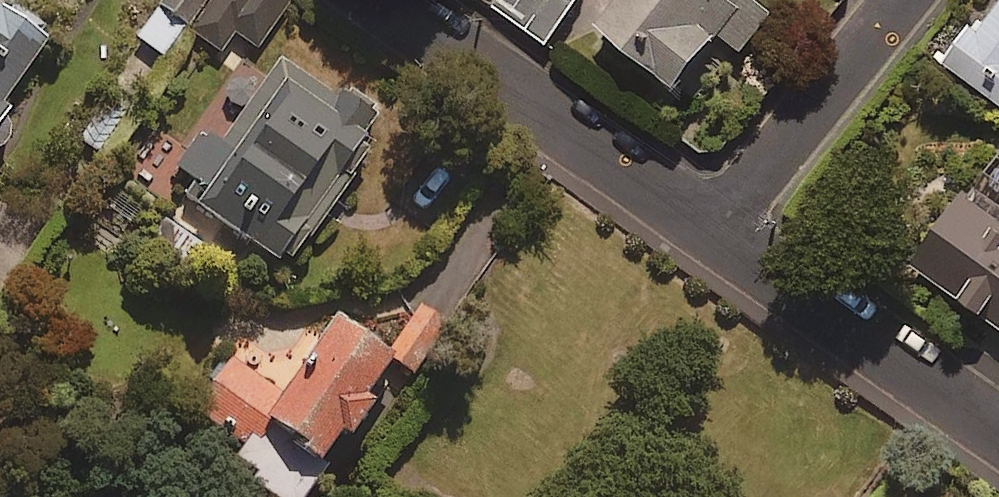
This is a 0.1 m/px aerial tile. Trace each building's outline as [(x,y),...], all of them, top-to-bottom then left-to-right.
[(156,7),(221,52),(234,34),(257,50),(292,0),(161,0),(156,7)] [(492,4),(546,42),(576,0),(495,0),(492,4)] [(601,23),(676,83),(719,31),(742,49),(771,13),(755,0),(619,0),(601,23)] [(949,61),(998,98),(998,0),(995,0),(949,61)] [(21,118),(0,102),(49,37),(0,1),(0,146),(21,118)] [(183,30),(155,9),(133,39),(162,60),(183,30)] [(367,134),(382,114),(342,85),(334,96),(276,53),(214,137),(200,128),(163,179),(297,278),(347,210),(339,204),(382,145),(367,134)] [(101,101),(76,139),(101,156),(127,117),(101,101)] [(976,196),(965,188),(911,261),(998,326),(998,164),(976,196)] [(420,306),(386,352),(336,316),(280,393),(234,360),(198,408),(247,444),(229,468),(269,496),(304,496),(318,478),(311,473),(340,433),(347,438),(372,405),(363,398),(391,359),(412,375),(447,326),(420,306)]
